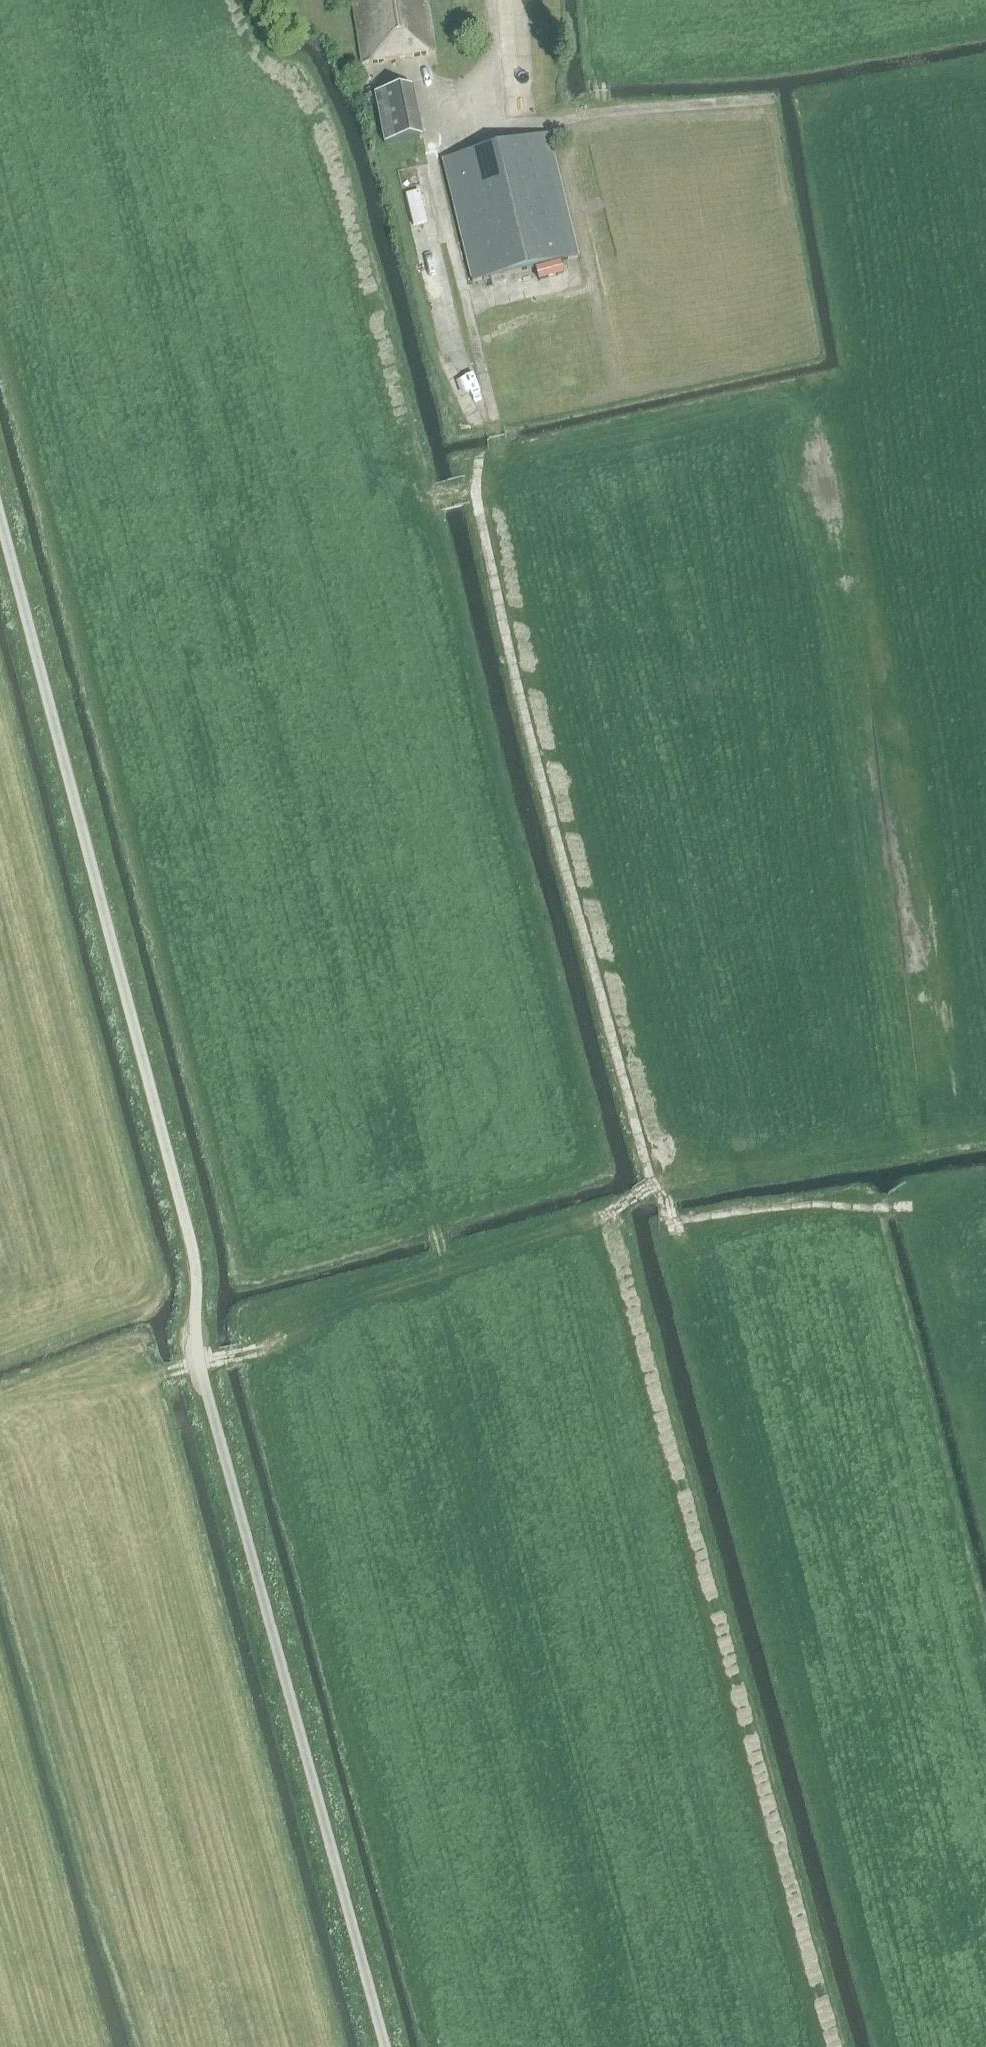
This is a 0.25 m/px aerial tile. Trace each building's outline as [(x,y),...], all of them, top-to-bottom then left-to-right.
[(361,65),(434,54),(426,0),(351,0),(361,65)] [(409,87),(373,94),(383,144),(419,137),(409,87)] [(442,159),(471,282),(577,257),(548,134),(442,159)]
